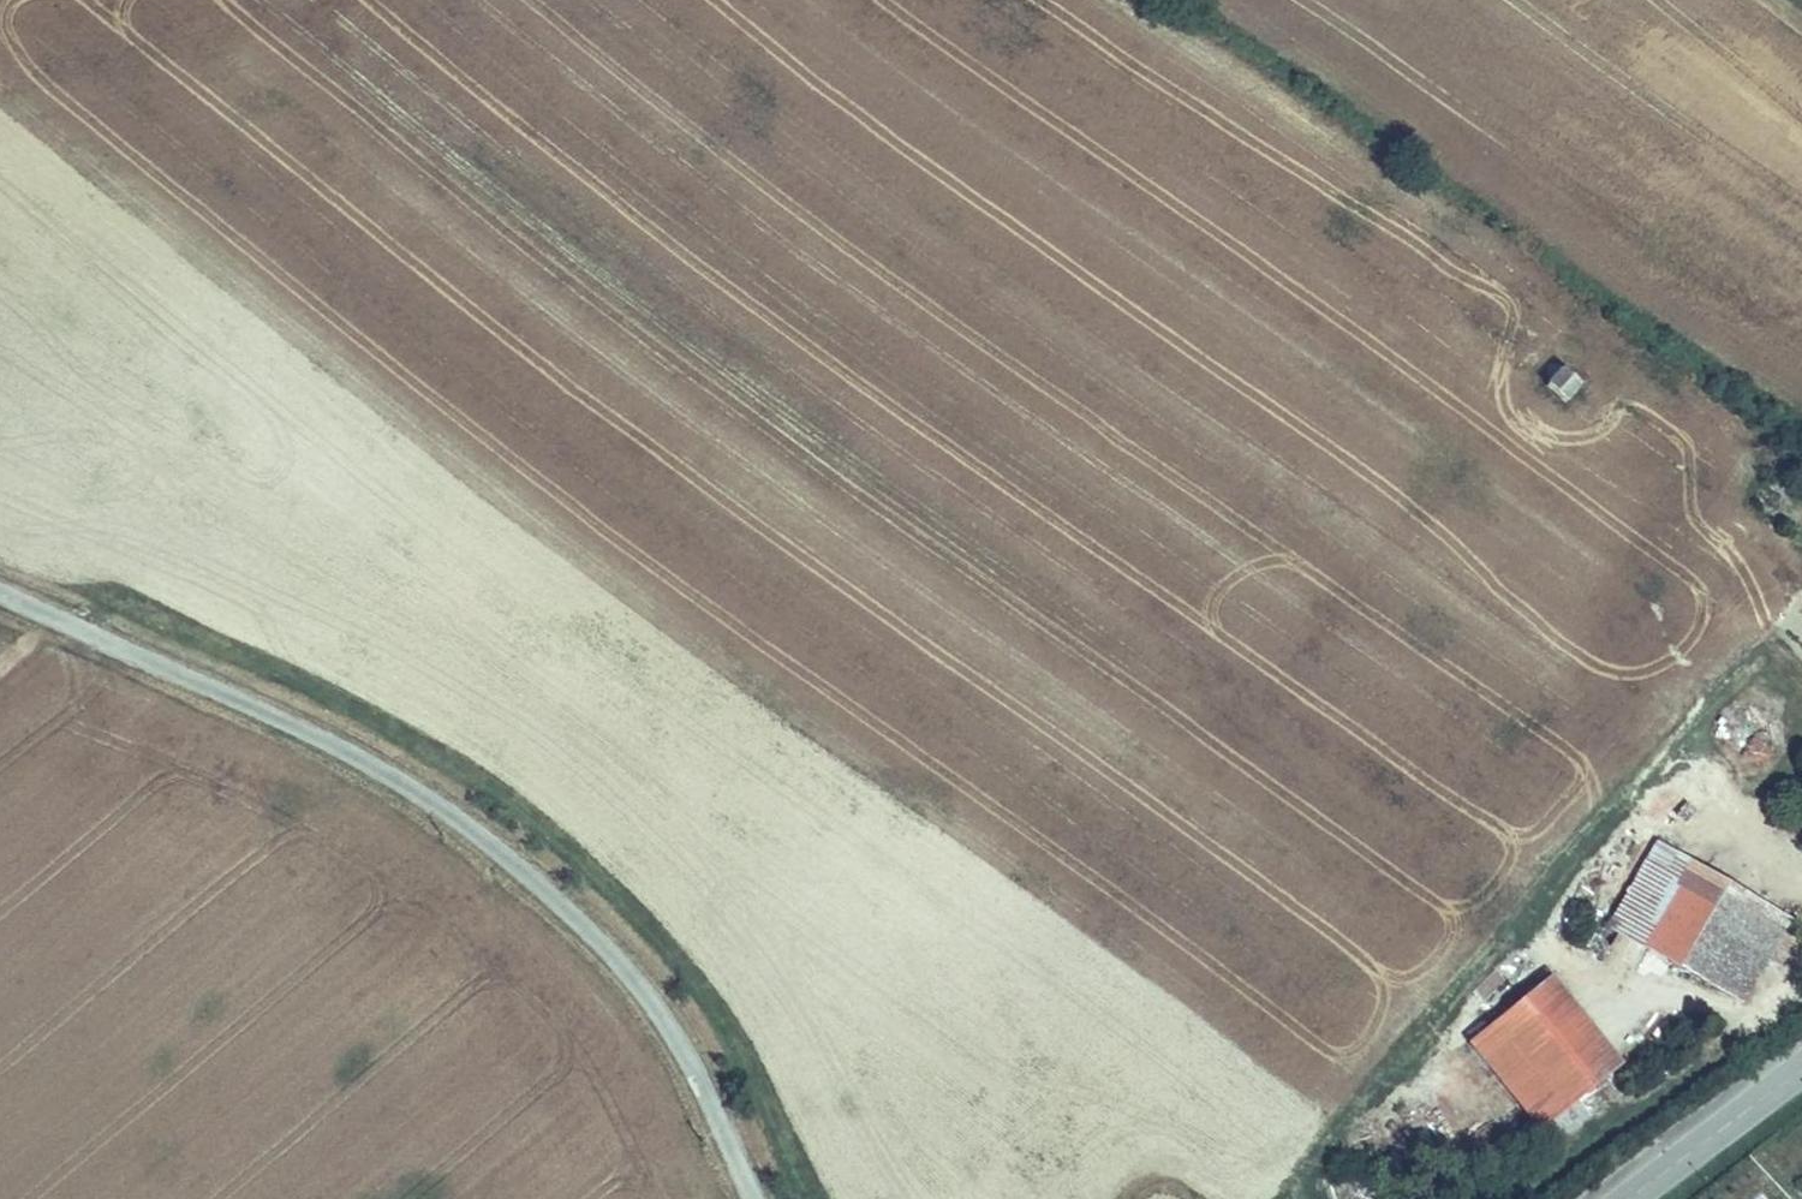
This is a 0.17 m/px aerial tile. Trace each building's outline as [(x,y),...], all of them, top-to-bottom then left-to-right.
[(1558,361),(1545,379),(1567,395),(1580,378),(1558,361)] [(1760,768),(1772,747),(1751,735),(1739,757),(1760,768)] [(1614,920),(1720,980),(1764,902),(1659,842),(1614,920)] [(1764,902),(1720,980),(1743,993),(1787,915),(1764,902)] [(1547,970),(1468,1035),(1538,1121),(1618,1056),(1547,970)]
